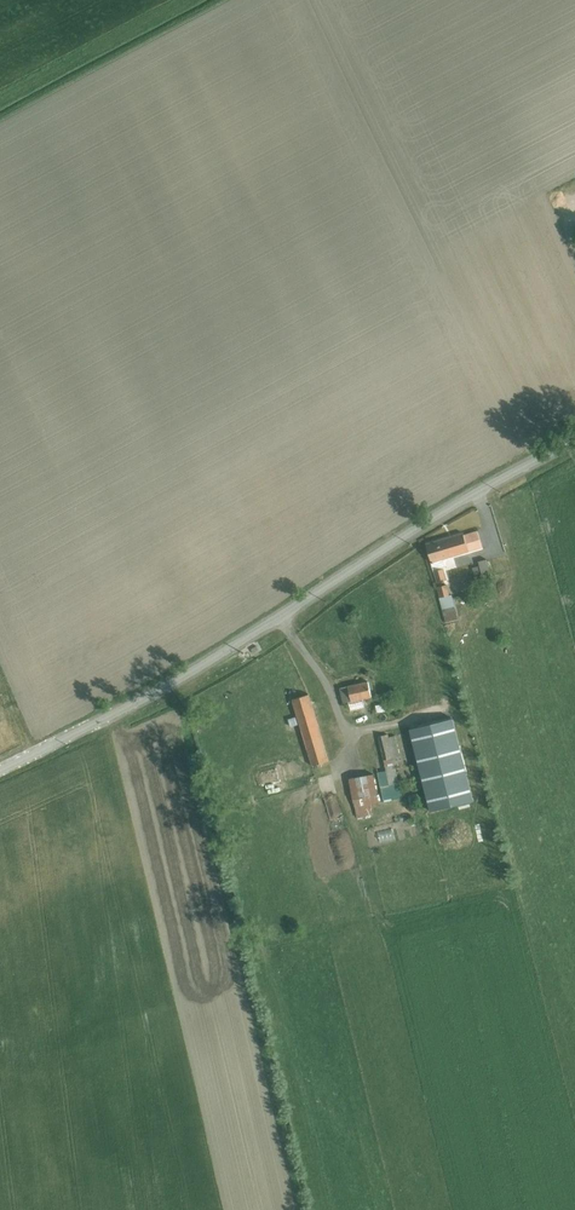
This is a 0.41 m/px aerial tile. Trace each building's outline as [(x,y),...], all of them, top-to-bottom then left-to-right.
[(434,564),(481,555),(477,534),(430,543),(434,564)] [(477,557),(465,558),(467,568),(478,566),(477,557)] [(429,595),(440,593),(437,581),(427,584),(429,595)] [(441,593),(430,596),(437,620),(448,616),(441,593)] [(346,710),(376,703),(370,683),(341,690),(346,710)] [(334,762),(314,694),(295,700),(314,768),(334,762)] [(0,712),(0,744),(10,740),(0,712)] [(355,772),(360,803),(390,799),(387,783),(399,782),(398,772),(404,771),(399,733),(381,735),(385,768),(355,772)] [(264,761),(247,768),(250,775),(267,769),(264,761)] [(257,795),(284,791),(283,782),(256,786),(257,795)] [(375,840),(376,851),(411,845),(409,834),(375,840)]
